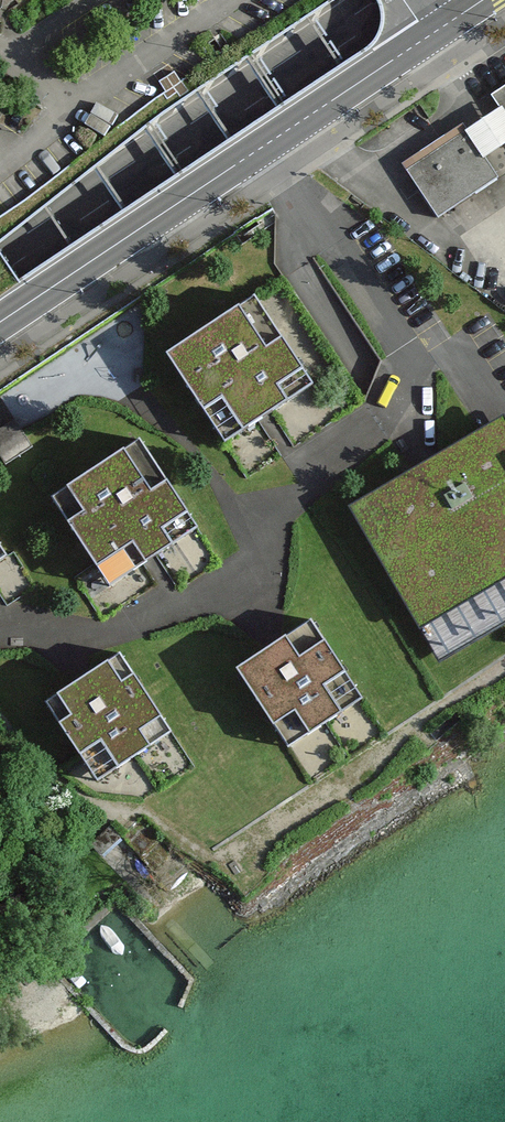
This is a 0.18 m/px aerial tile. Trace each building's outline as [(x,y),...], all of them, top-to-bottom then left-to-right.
[(13,11),(30,0),(6,0),(13,11)] [(491,97),(504,118),(504,87),(491,97)] [(466,132),(485,160),(504,147),(504,110),(504,108),(466,132)] [(498,179),(467,131),(405,172),(437,220),(498,179)] [(310,388),(257,303),(168,357),(221,443),(310,388)] [(348,502),(440,663),(504,626),(504,413),(348,502)] [(15,421),(0,431),(0,456),(7,466),(33,449),(23,433),(15,421)] [(139,445),(52,502),(110,590),(197,534),(139,445)] [(314,625),(236,675),(285,751),(363,701),(314,625)] [(172,742),(122,660),(46,707),(96,789),(172,742)]
